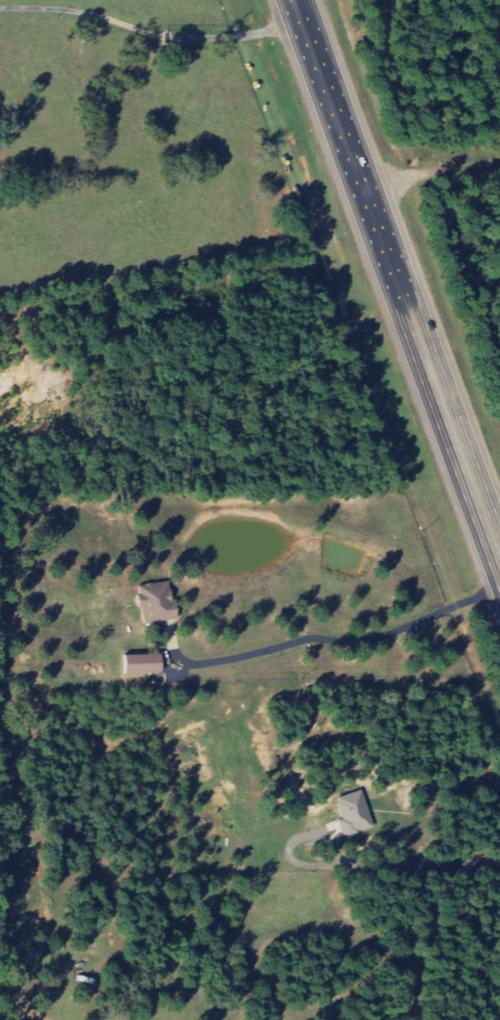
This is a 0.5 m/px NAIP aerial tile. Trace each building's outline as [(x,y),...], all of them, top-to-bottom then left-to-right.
[(179,621),(178,596),(172,596),(172,583),(143,584),(144,622),(179,621)] [(127,655),(128,674),(166,673),(165,654),(127,655)] [(377,826),(364,790),(339,799),(346,819),(341,821),(347,837),(377,826)]
